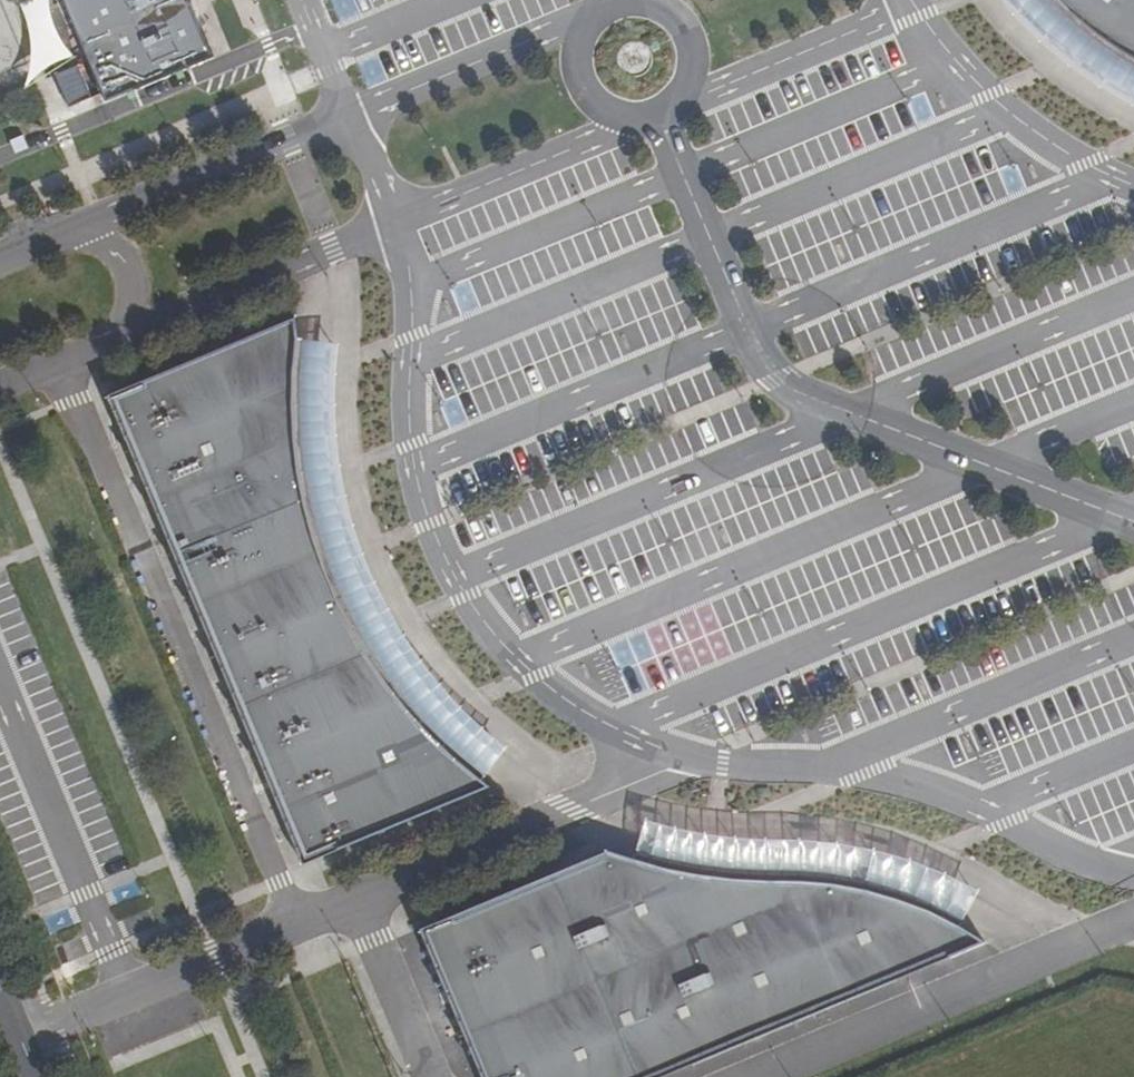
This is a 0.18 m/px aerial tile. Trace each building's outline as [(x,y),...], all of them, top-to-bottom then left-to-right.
[(106,101),(213,56),(189,0),(63,0),(106,101)] [(1025,18),(1043,37),(1065,56),(1088,72),(1111,86),(1133,99),(1133,58),(1129,56),(1109,42),(1089,28),(1071,12),(1059,0),(1008,0),(1025,18)] [(1071,12),(1089,28),(1109,42),(1129,56),(1133,58),(1133,0),(1059,0),(1071,12)] [(50,74),(63,104),(87,94),(74,64),(50,74)] [(490,787),(481,780),(468,770),(443,749),(420,726),(399,701),(396,699),(379,676),(361,649),(345,621),(331,591),(319,561),(309,530),(302,498),(296,466),(293,434),(292,402),(294,369),(297,339),(298,339),(295,318),(107,396),(302,864),(490,787)] [(468,770),(481,780),(502,752),(497,749),(474,728),(451,707),(430,683),(411,658),(394,632),(379,605),(365,577),(354,548),(344,518),(337,487),(332,457),(329,426),(328,394),(330,363),(331,343),(298,339),(297,339),(294,369),(292,402),(293,434),(296,466),(302,498),(309,530),(319,561),(331,591),(345,621),(361,649),(379,676),(396,699),(399,701),(420,726),(443,749),(468,770)] [(938,919),(962,931),(963,929),(979,899),(955,886),(931,875),(906,865),(880,858),(854,852),(828,848),(801,846),(788,846),(775,846),(757,846),(725,843),(695,839),(664,832),(643,825),(635,859),(635,861),(654,867),(689,875),(724,880),(758,882),(776,883),(793,883),(800,883),(824,885),(848,888),(871,893),(894,900),(917,909),(938,919)] [(608,851),(420,929),(482,1076),(660,1076),(984,942),(963,929),(962,931),(938,919),(917,909),(894,900),(871,893),(848,888),(824,885),(800,883),(793,883),(776,883),(758,882),(724,880),(689,875),(654,867),(635,861),(635,859),(621,856),(608,851)]
